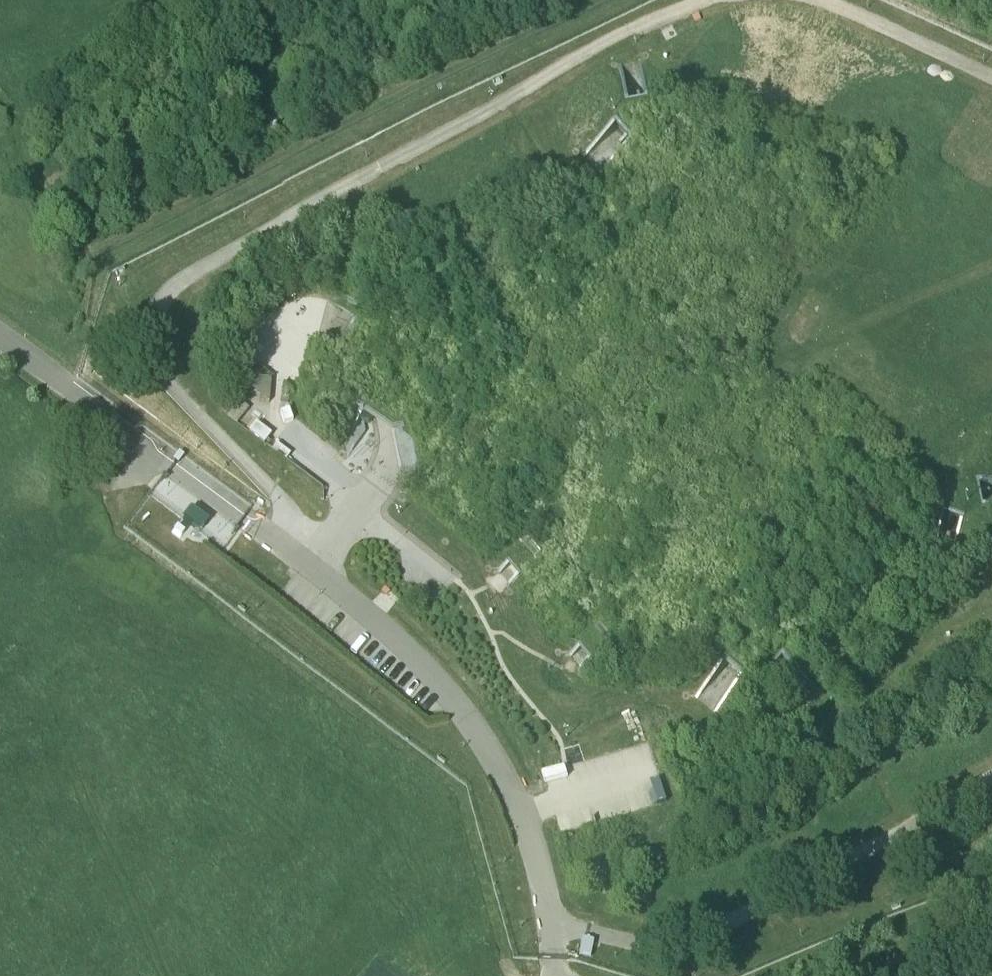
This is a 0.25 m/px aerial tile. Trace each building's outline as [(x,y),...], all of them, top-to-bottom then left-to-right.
[(269,404),(270,381),(261,380),(261,374),(252,374),(252,366),(242,366),(242,360),(233,359),(232,383),(242,383),(241,390),(251,390),(251,397),(259,397),(259,404),(269,404)] [(290,390),(282,389),(280,404),(289,405),(290,390)] [(239,404),(227,420),(236,427),(248,411),(239,404)] [(255,426),(248,435),(264,447),(272,438),(255,426)] [(276,447),(272,453),(286,463),(290,457),(276,447)] [(196,516),(189,525),(191,526),(202,534),(209,525),(196,516)]
